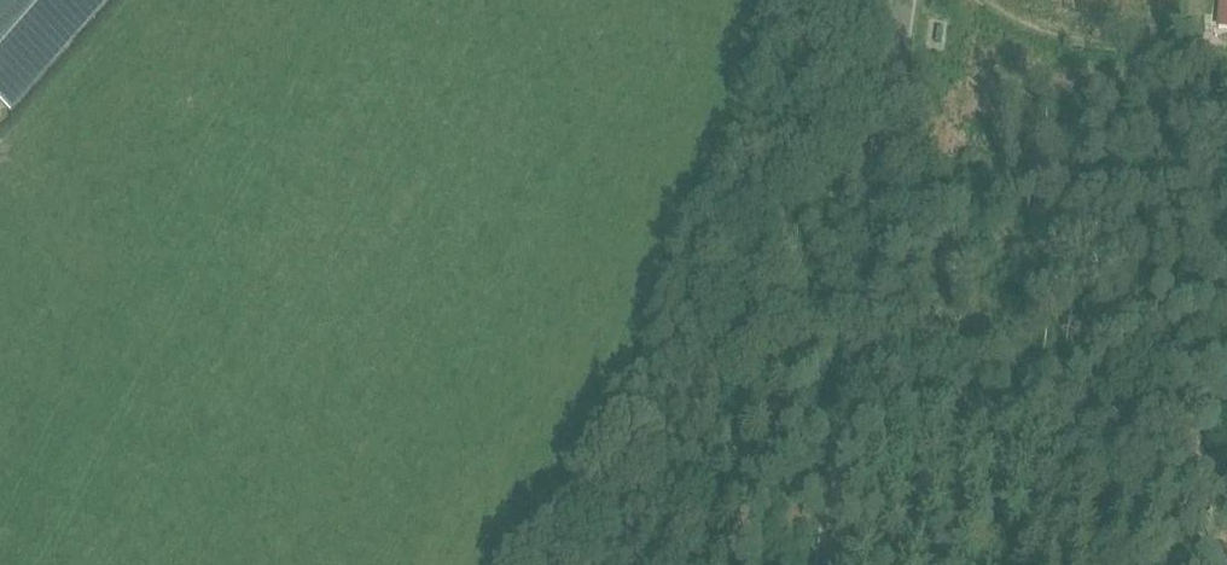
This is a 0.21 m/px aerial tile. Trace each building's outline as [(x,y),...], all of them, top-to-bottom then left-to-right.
[(105,0),(0,0),(0,102),(9,110),(105,0)] [(1218,27),(1226,28),(1226,0),(1220,0),(1218,27)]
